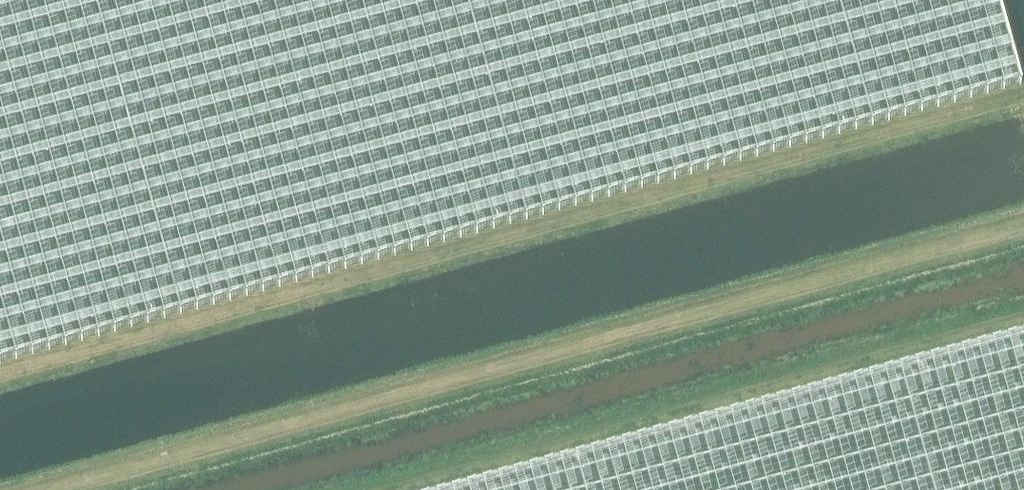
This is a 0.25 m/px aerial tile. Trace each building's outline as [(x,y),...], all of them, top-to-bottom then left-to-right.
[(1021,81),(999,0),(0,0),(0,360),(1021,81)] [(452,489),(1023,489),(1023,333),(452,489)]
